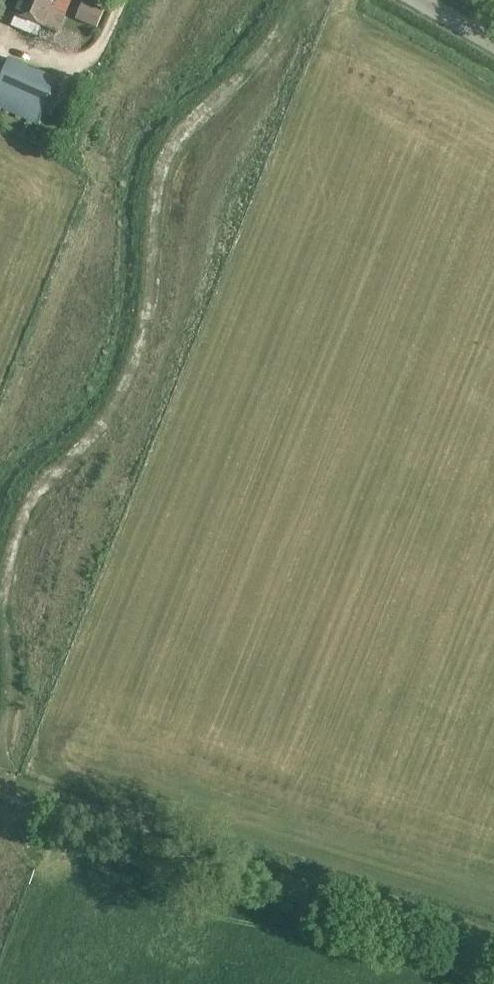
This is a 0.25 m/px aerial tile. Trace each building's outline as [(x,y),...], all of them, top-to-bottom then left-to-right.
[(5,12),(14,16),(40,26),(57,33),(65,14),(33,0),(10,0),(5,12)] [(65,14),(69,4),(60,0),(33,0),(65,14)] [(83,1),(75,18),(96,27),(103,10),(83,1)] [(0,80),(0,109),(37,126),(44,110),(49,113),(54,101),(49,99),(58,80),(9,59),(0,80)]
